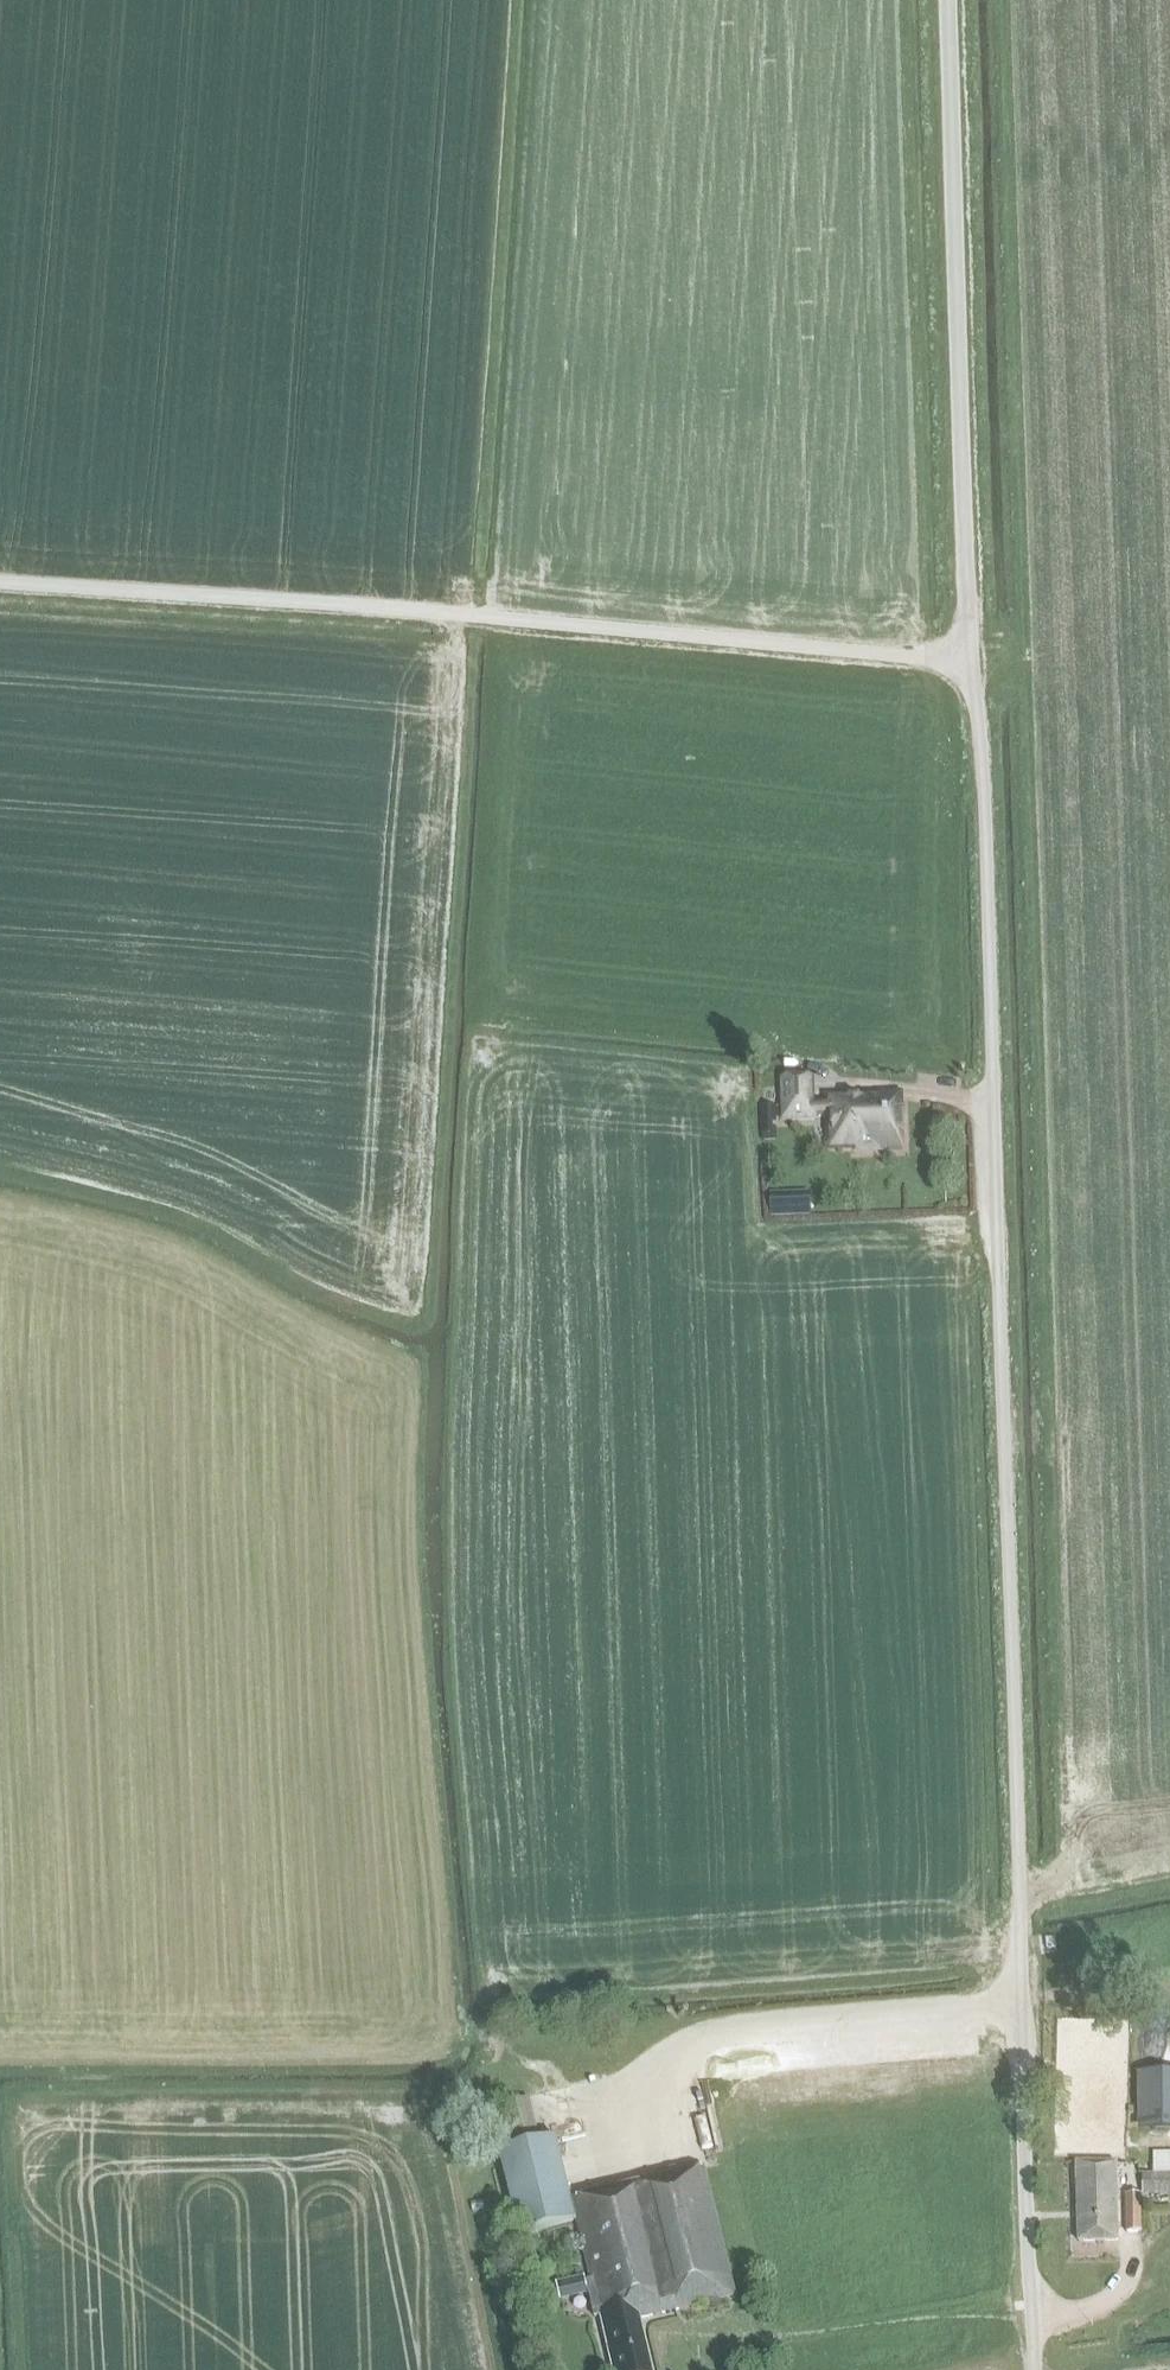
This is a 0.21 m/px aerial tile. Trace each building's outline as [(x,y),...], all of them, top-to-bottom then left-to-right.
[(899,1147),(899,1132),(902,1132),(902,1131),(900,1131),(900,1116),(902,1116),(902,1114),(899,1114),(899,1101),(837,1101),(837,1102),(814,1102),(814,1077),(782,1076),(782,1118),(814,1118),(814,1115),(836,1115),(836,1144),(855,1144),(855,1149),(881,1149),(881,1147),(899,1147)] [(759,1107),(759,1127),(771,1127),(771,1121),(775,1121),(774,1106),(759,1107)] [(770,1213),(800,1212),(798,1187),(769,1189),(770,1213)] [(1152,2130),(1169,2130),(1169,2073),(1137,2073),(1137,2102),(1152,2102),(1152,2130)] [(499,2105),(507,2143),(538,2136),(529,2098),(499,2105)] [(600,2316),(613,2369),(650,2369),(639,2320),(733,2299),(703,2169),(569,2200),(555,2140),(500,2152),(519,2235),(577,2222),(590,2280),(585,2281),(593,2318),(600,2316)] [(1076,2164),(1078,2242),(1117,2241),(1115,2163),(1076,2164)] [(1143,2195),(1152,2195),(1152,2204),(1169,2203),(1169,2176),(1143,2176),(1143,2195)] [(1141,2233),(1140,2195),(1125,2195),(1125,2233),(1141,2233)] [(558,2301),(570,2298),(566,2281),(554,2283),(558,2301)]
